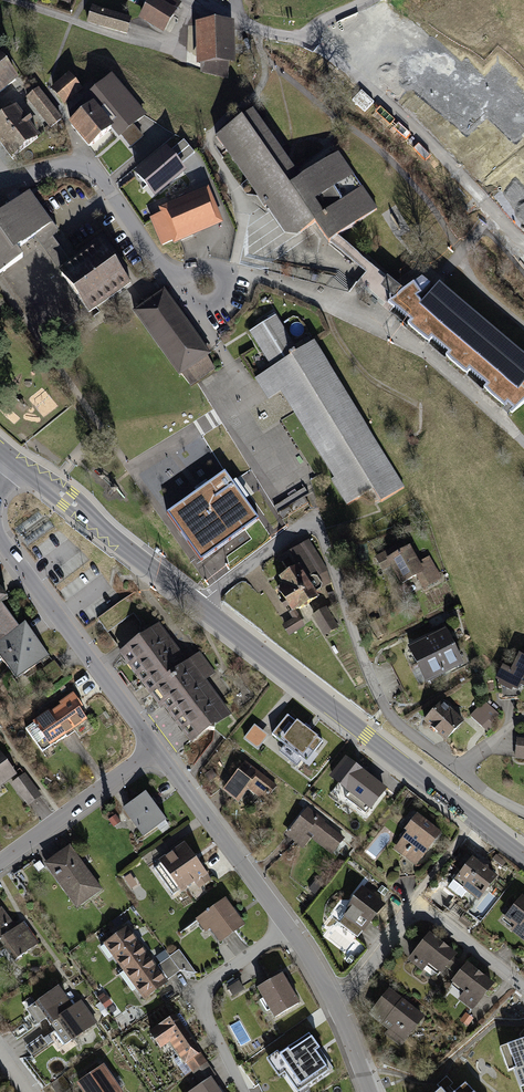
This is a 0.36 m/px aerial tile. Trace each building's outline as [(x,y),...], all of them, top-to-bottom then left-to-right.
[(180,5),(172,0),(152,0),(142,16),(164,29),(173,14),(174,14),(180,5)] [(130,20),(92,9),(88,22),(126,33),(130,20)] [(229,62),(227,24),(202,25),(203,71),(228,77),(229,62)] [(16,80),(0,60),(0,92),(16,80)] [(54,90),(63,101),(78,88),(69,77),(54,90)] [(144,115),(111,78),(70,112),(72,125),(89,147),(111,128),(113,131),(116,128),(121,134),(144,115)] [(61,119),(39,90),(28,99),(50,127),(61,119)] [(16,108),(0,121),(0,142),(12,158),(38,138),(27,123),(31,121),(29,117),(25,120),(16,108)] [(377,209),(338,154),(300,181),(262,126),(253,112),(216,137),(265,206),(266,205),(277,198),(291,218),(289,229),(301,232),(314,222),(329,243),(337,237),(377,209)] [(165,150),(137,174),(155,195),(183,171),(165,150)] [(23,257),(17,249),(34,236),(45,228),(52,238),(58,231),(44,211),(43,212),(29,193),(0,214),(0,273),(23,257)] [(291,218),(277,198),(266,205),(285,233),(297,235),(301,232),(289,229),(291,218)] [(212,219),(204,199),(152,221),(163,245),(192,232),(190,229),(212,219)] [(34,236),(61,274),(64,272),(73,266),(68,259),(67,259),(52,238),(45,228),(34,236)] [(337,237),(329,243),(366,273),(356,284),(389,312),(393,307),(388,303),(396,297),(391,293),(397,287),(337,237)] [(513,246),(509,250),(523,266),(523,258),(513,246)] [(64,272),(61,274),(63,276),(89,312),(131,282),(118,265),(118,263),(114,258),(109,257),(108,258),(99,247),(73,266),(64,272)] [(438,289),(423,307),(417,299),(421,296),(430,286),(422,279),(403,292),(397,287),(391,293),(396,297),(388,303),(393,307),(393,308),(394,307),(410,321),(408,324),(429,342),(432,339),(449,353),(446,356),(467,374),(470,371),(486,385),(484,388),(505,406),(508,403),(513,408),(510,411),(512,413),(523,403),(523,362),(438,289)] [(163,292),(135,313),(179,375),(186,370),(195,381),(214,368),(206,355),(208,354),(163,292)] [(179,301),(175,304),(202,344),(206,341),(179,301)] [(274,367),(255,379),(257,381),(285,363),(295,379),(280,388),(283,391),(296,412),(299,410),(311,430),(308,432),(336,477),(333,478),(349,503),(367,492),(365,489),(371,486),(381,501),(402,488),(363,426),(362,426),(311,344),(296,354),(273,317),(251,331),(274,367)] [(285,363),(257,381),(268,400),(283,391),(280,388),(295,379),(285,363)] [(158,447),(167,458),(180,448),(172,437),(158,447)] [(308,495),(304,488),(274,507),(282,520),(308,504),(304,497),(308,495)] [(191,534),(208,556),(253,522),(235,499),(191,534)] [(42,517),(38,512),(15,529),(19,535),(42,517)] [(49,521),(23,540),(28,546),(54,526),(49,521)] [(77,532),(86,539),(90,534),(81,527),(77,532)] [(404,543),(386,553),(403,583),(422,573),(408,549),(407,549),(404,543)] [(312,571),(314,570),(300,547),(280,559),(289,574),(281,579),(287,588),(280,592),(285,599),(281,601),(285,607),(288,605),(292,611),(298,607),(299,609),(317,597),(314,593),(320,589),(321,585),(312,571)] [(439,579),(428,559),(423,562),(429,573),(420,578),(425,587),(439,579)] [(134,613),(124,600),(98,619),(105,630),(119,619),(121,622),(134,613)] [(19,628),(1,604),(0,605),(0,642),(19,628)] [(326,610),(314,617),(324,634),(336,626),(326,610)] [(284,625),(290,634),(303,626),(297,617),(284,625)] [(17,679),(49,655),(25,623),(19,628),(0,642),(0,657),(17,679)] [(137,643),(123,653),(162,706),(165,704),(192,740),(206,729),(215,730),(216,722),(227,714),(218,701),(212,704),(195,680),(193,680),(185,669),(183,670),(163,644),(168,640),(159,627),(147,636),(139,634),(137,643)] [(410,648),(418,664),(453,647),(445,631),(410,648)] [(453,647),(418,664),(427,681),(462,663),(453,647)] [(520,655),(512,672),(504,667),(498,678),(518,688),(520,684),(523,686),(523,657),(520,655)] [(212,672),(201,657),(190,665),(201,680),(212,672)] [(26,729),(42,752),(66,735),(64,733),(72,727),(79,737),(92,728),(77,707),(81,705),(73,695),(61,704),(63,706),(51,714),(49,712),(26,729)] [(499,714),(484,701),(471,716),(481,726),(488,719),(491,722),(499,714)] [(462,722),(442,703),(425,721),(445,740),(462,722)] [(308,731),(287,715),(272,735),(300,757),(309,746),(315,751),(324,739),(311,728),(308,731)] [(268,736),(255,726),(245,739),(258,749),(268,736)] [(517,739),(515,757),(523,758),(523,740),(517,739)] [(14,774),(0,755),(0,784),(14,774)] [(384,789),(346,760),(332,777),(350,790),(345,797),(365,813),(384,789)] [(276,787),(245,763),(226,788),(239,798),(247,788),(246,787),(248,783),(267,798),(276,787)] [(30,782),(18,790),(28,804),(40,795),(30,782)] [(163,817),(145,793),(124,809),(144,835),(157,826),(155,823),(163,817)] [(343,839),(306,811),(290,832),(301,841),(307,833),(332,852),(343,839)] [(120,821),(116,815),(109,820),(114,826),(120,821)] [(417,862),(439,833),(417,816),(407,828),(410,831),(400,843),(405,847),(406,852),(405,853),(417,862)] [(189,854),(184,848),(164,862),(182,887),(194,879),(199,886),(208,879),(203,872),(202,873),(194,862),(195,861),(190,854),(189,854)] [(76,863),(67,851),(49,864),(73,896),(76,894),(82,902),(100,889),(79,861),(76,863)] [(482,868),(473,860),(460,876),(458,875),(449,887),(461,897),(467,889),(478,898),(494,877),(487,871),(487,867),(482,868)] [(44,867),(40,861),(34,865),(38,871),(44,867)] [(315,893),(322,885),(317,880),(309,888),(315,893)] [(383,905),(362,889),(352,901),(355,903),(339,923),(357,937),(383,905)] [(522,898),(513,910),(511,909),(505,917),(517,926),(514,929),(523,937),(523,900),(522,898)] [(243,925),(224,900),(212,909),(211,908),(206,911),(208,913),(199,919),(206,928),(209,926),(220,941),(243,925)] [(16,928),(1,908),(0,908),(0,940),(16,928)] [(23,923),(16,928),(0,940),(15,960),(37,943),(23,923)] [(126,971),(146,956),(126,929),(106,944),(126,971)] [(454,955),(429,935),(410,959),(423,969),(429,961),(442,971),(454,955)] [(157,957),(160,962),(169,956),(166,951),(157,957)] [(146,956),(126,971),(145,997),(166,982),(146,956)] [(158,965),(168,979),(180,971),(170,957),(158,965)] [(492,984),(467,965),(454,981),(466,991),(460,998),(473,1008),(492,984)] [(298,1003),(281,975),(259,988),(264,997),(260,1000),(267,1011),(271,1009),(276,1017),(298,1003)] [(243,989),(239,982),(229,989),(233,995),(243,989)] [(73,1007),(59,986),(28,1008),(39,1023),(45,1018),(50,1025),(50,1024),(57,1019),(73,1007)] [(421,1017),(389,992),(372,1014),(391,1028),(387,1032),(400,1043),(421,1017)] [(57,1019),(50,1024),(65,1044),(95,1023),(80,1002),(73,1007),(57,1019)] [(194,1045),(175,1017),(152,1033),(160,1046),(171,1039),(181,1054),(194,1045)] [(33,1028),(27,1020),(11,1032),(17,1040),(33,1028)] [(500,1047),(504,1058),(511,1056),(516,1068),(513,1068),(522,1091),(523,1091),(523,1039),(500,1047)] [(318,1071),(299,1045),(280,1058),(298,1085),(318,1071)] [(101,1068),(79,1083),(85,1091),(120,1091),(118,1090),(112,1081),(110,1082),(106,1075),(101,1068)] [(110,1072),(106,1075),(110,1082),(112,1081),(118,1090),(125,1085),(119,1076),(115,1079),(110,1072)] [(63,1076),(51,1084),(56,1091),(64,1091),(70,1088),(63,1076)] [(210,1079),(191,1091),(219,1091),(210,1079)] [(465,1082),(454,1091),(474,1091),(465,1082)]
